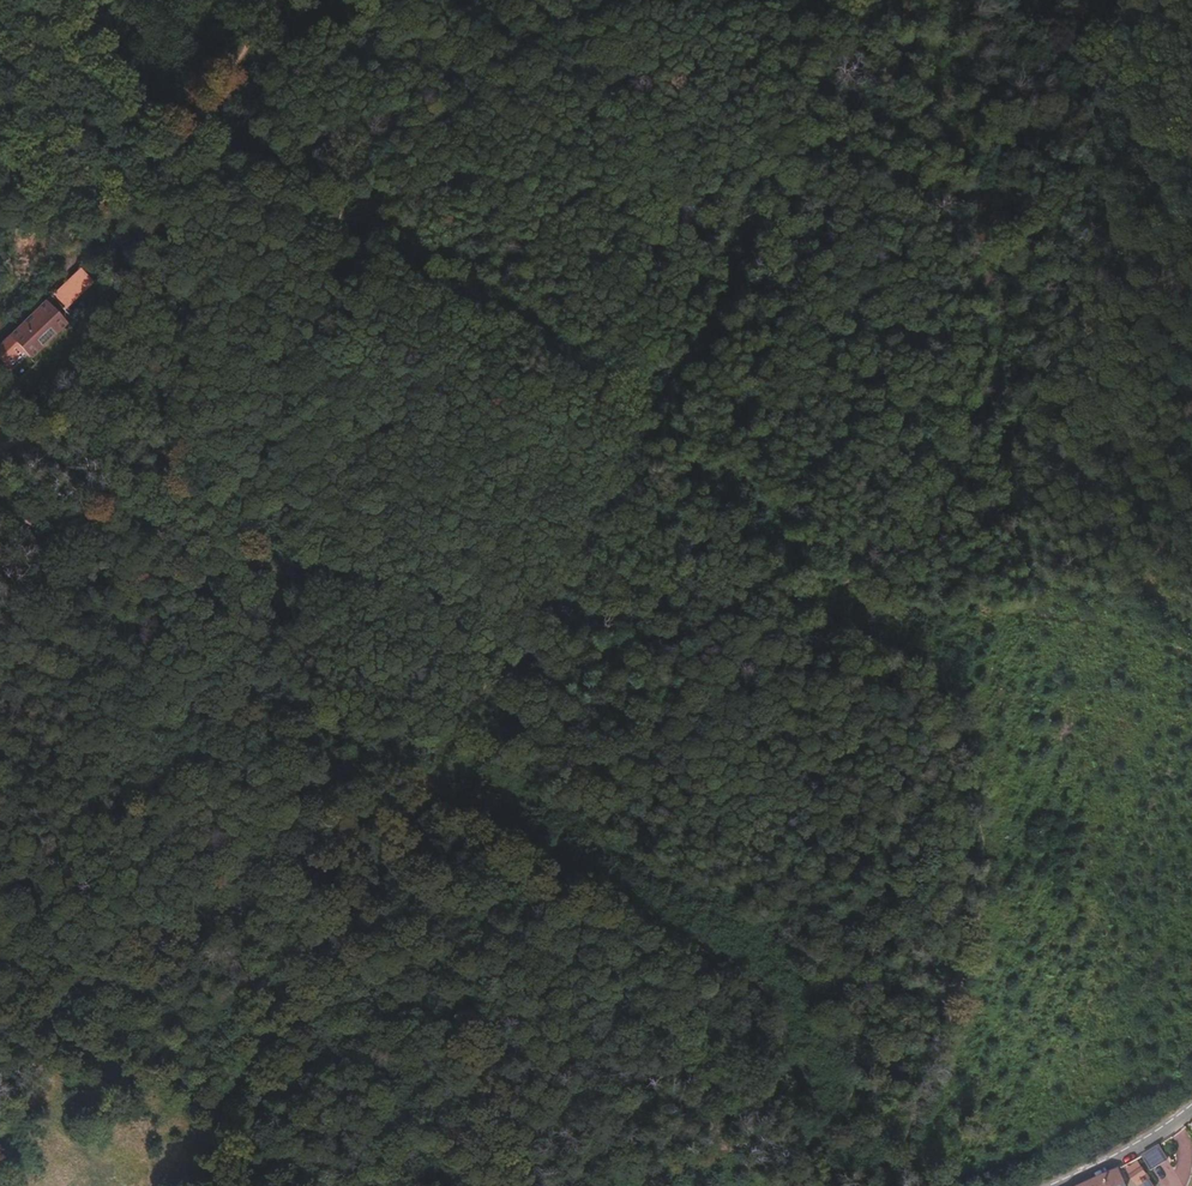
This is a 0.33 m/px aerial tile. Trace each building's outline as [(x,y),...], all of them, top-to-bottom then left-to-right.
[(65,308),(93,281),(78,266),(50,294),(65,308)] [(46,301),(0,343),(0,361),(18,345),(27,354),(64,320),(46,301)] [(1164,1140),(1154,1148),(1162,1158),(1172,1149),(1164,1140)] [(1137,1157),(1128,1164),(1139,1180),(1148,1173),(1137,1157)] [(1079,1185),(1118,1185),(1117,1183),(1124,1180),(1119,1169),(1079,1185)]
